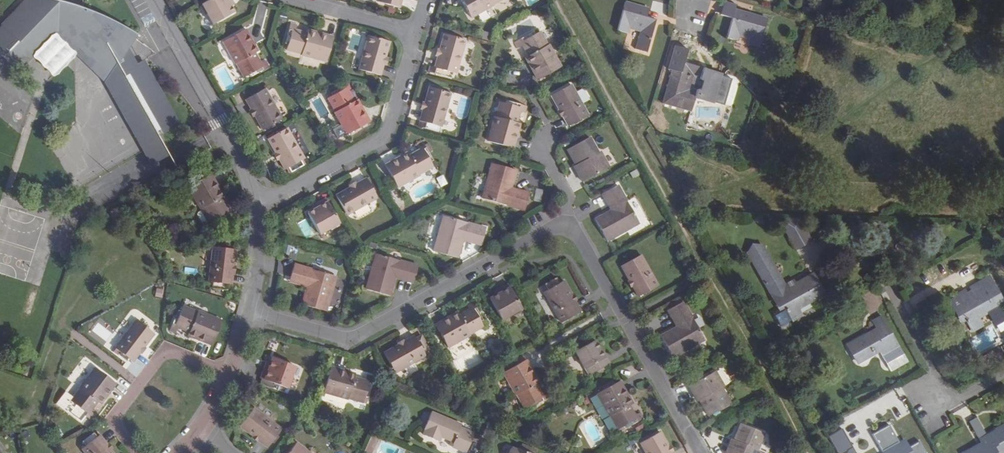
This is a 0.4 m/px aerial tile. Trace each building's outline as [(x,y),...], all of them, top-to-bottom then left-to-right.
[(107,83),(137,136),(152,128),(155,132),(159,130),(161,133),(178,124),(175,118),(177,117),(145,62),(144,63),(142,61),(132,66),(126,69),(121,61),(125,54),(137,35),(132,32),(124,27),(113,22),(104,17),(91,12),(79,7),(63,2),(58,0),(28,0),(4,26),(5,27),(0,32),(0,48),(4,52),(5,50),(8,53),(7,54),(20,66),(53,33),(105,83),(107,83)] [(233,1),(232,0),(209,0),(201,4),(213,24),(234,12),(231,7),(229,3),(233,1)] [(471,17),(494,5),(493,4),(501,0),(461,0),(471,17)] [(646,18),(649,9),(625,2),(617,29),(628,32),(629,27),(641,30),(636,49),(647,52),(656,20),(646,18)] [(759,46),(767,19),(735,10),(736,6),(724,2),(720,14),(732,18),(727,37),(737,40),(739,34),(750,38),(749,43),(759,46)] [(297,31),(298,24),(291,22),(286,43),(293,45),(291,50),(301,53),(300,55),(326,62),(333,36),(308,30),(307,33),(297,31)] [(258,51),(245,28),(223,41),(236,64),(237,63),(242,71),(247,68),(251,75),(269,65),(265,58),(259,61),(255,53),(258,51)] [(547,45),(539,31),(535,34),(522,42),(520,39),(514,42),(518,48),(522,46),(528,56),(525,57),(537,80),(561,67),(548,45),(547,45)] [(535,34),(533,32),(520,39),(522,42),(535,34)] [(466,40),(444,34),(440,49),(438,57),(435,68),(430,67),(429,73),(451,79),(453,73),(456,74),(466,40)] [(390,41),(368,35),(359,69),(381,75),(384,64),(386,57),(390,41)] [(52,74),(70,56),(52,38),(34,56),(52,74)] [(694,97),(715,103),(723,75),(683,63),(686,50),(675,47),(669,68),(673,69),(663,103),(690,110),(694,97)] [(121,61),(126,69),(132,66),(125,54),(121,61)] [(354,90),(350,83),(332,93),(335,100),(330,103),(335,112),(334,112),(347,135),(369,123),(357,100),(353,102),(348,93),(354,90)] [(587,115),(570,85),(551,95),(559,109),(563,116),(569,126),(587,115)] [(451,93),(429,87),(425,102),(423,110),(420,121),(421,121),(419,126),(438,131),(439,126),(441,126),(451,93)] [(282,119),(265,89),(246,100),(251,109),(255,116),(263,130),(282,119)] [(495,117),(494,117),(487,141),(513,149),(520,124),(516,123),(520,112),(524,113),(526,106),(520,104),(519,107),(504,103),(499,102),(495,117)] [(154,165),(169,157),(155,132),(152,128),(137,136),(154,165)] [(305,158),(287,128),(268,138),(276,152),(280,159),(285,169),(305,158)] [(598,153),(589,137),(567,150),(575,165),(573,167),(582,182),(609,167),(600,152),(598,153)] [(410,155),(409,152),(386,164),(398,187),(421,174),(421,173),(429,169),(426,163),(433,159),(422,141),(416,145),(419,151),(410,155)] [(209,153),(205,155),(209,163),(214,161),(209,153)] [(482,199),(524,211),(529,196),(510,191),(511,187),(516,170),(492,164),(482,199)] [(223,197),(211,174),(188,187),(200,210),(201,209),(209,223),(214,220),(215,223),(234,213),(231,206),(226,209),(220,199),(223,197)] [(444,175),(437,177),(440,187),(447,185),(444,175)] [(378,198),(368,178),(358,183),(352,187),(338,195),(348,215),(378,198)] [(639,223),(618,185),(604,193),(613,209),(610,211),(594,219),(607,241),(639,223)] [(529,196),(530,193),(511,187),(510,191),(529,196)] [(610,211),(613,209),(604,193),(600,194),(610,211)] [(340,223),(325,198),(314,205),(316,208),(312,210),(307,213),(319,234),(340,223)] [(433,253),(457,259),(462,242),(463,238),(482,243),(486,228),(443,217),(433,253)] [(482,243),(463,238),(462,242),(480,247),(482,243)] [(761,244),(746,252),(780,313),(786,310),(791,319),(792,322),(803,316),(798,308),(824,293),(813,273),(786,289),(761,244)] [(235,249),(212,247),(209,283),(213,283),(212,289),(227,291),(228,284),(231,284),(232,274),(233,266),(235,249)] [(366,290),(390,296),(394,280),(395,276),(414,281),(418,266),(376,255),(366,290)] [(658,286),(640,255),(621,265),(629,280),(633,287),(638,297),(658,286)] [(336,277),(294,264),(290,279),(307,284),(306,288),(301,305),(326,312),(336,277)] [(394,280),(413,285),(414,281),(395,276),(394,280)] [(979,317),(1003,303),(1003,302),(990,276),(970,287),(976,299),(966,304),(961,295),(950,301),(962,323),(966,321),(971,329),(972,331),(983,325),(979,317)] [(290,279),(289,283),(306,288),(307,284),(290,279)] [(561,323),(581,312),(575,302),(571,296),(563,282),(559,284),(557,279),(544,285),(547,290),(543,293),(561,323)] [(522,309),(508,284),(496,290),(498,294),(495,295),(489,298),(501,320),(522,309)] [(459,315),(457,313),(435,325),(448,348),(470,336),(469,335),(483,327),(480,321),(482,320),(473,301),(466,305),(469,310),(459,315)] [(704,340),(683,302),(670,309),(679,326),(676,327),(660,337),(672,358),(704,340)] [(197,312),(183,306),(180,312),(175,325),(172,324),(170,330),(176,333),(178,328),(188,332),(187,336),(212,346),(222,321),(197,311),(197,312)] [(676,327),(679,326),(670,309),(666,311),(676,327)] [(180,312),(178,310),(172,324),(175,325),(180,312)] [(777,315),(782,323),(791,319),(786,310),(780,313),(777,315)] [(879,348),(891,370),(907,361),(882,315),(871,321),(876,330),(869,334),(872,339),(869,341),(866,335),(848,346),(857,363),(874,354),(873,351),(879,348)] [(154,334),(137,320),(115,349),(132,362),(139,354),(144,347),(154,334)] [(971,329),(966,321),(962,323),(959,325),(963,333),(971,329)] [(416,339),(415,336),(405,342),(398,346),(383,354),(395,373),(425,356),(424,354),(428,352),(420,337),(416,339)] [(606,357),(605,358),(600,349),(595,340),(574,352),(585,370),(587,369),(590,375),(611,364),(606,357)] [(474,344),(453,348),(458,369),(478,365),(474,344)] [(990,363),(987,357),(980,361),(983,367),(990,363)] [(295,367),(272,359),(269,365),(268,368),(264,367),(260,379),(287,389),(295,367)] [(539,382),(526,360),(503,373),(516,396),(517,396),(524,408),(530,405),(531,408),(549,398),(545,391),(541,393),(536,384),(539,382)] [(951,368),(947,361),(942,364),(946,372),(951,368)] [(79,388),(80,389),(70,402),(86,414),(85,417),(90,421),(95,415),(91,411),(97,402),(100,405),(116,383),(95,367),(79,388)] [(354,378),(355,375),(330,367),(323,393),(348,400),(348,399),(363,404),(365,398),(368,398),(373,378),(366,376),(365,381),(354,378)] [(724,387),(715,371),(689,386),(698,402),(700,401),(708,416),(730,404),(721,388),(724,387)] [(633,404),(620,381),(597,394),(609,417),(610,416),(618,430),(623,427),(624,429),(643,419),(639,413),(635,415),(629,406),(633,404)] [(281,430),(253,409),(239,427),(252,436),(259,441),(268,448),(281,430)] [(431,413),(422,435),(439,442),(441,438),(450,441),(453,443),(452,447),(451,448),(464,452),(465,452),(474,434),(460,428),(461,425),(431,413)] [(969,422),(984,449),(980,451),(976,446),(964,452),(994,452),(992,449),(999,445),(1003,452),(1003,451),(1003,425),(986,436),(977,418),(969,422)] [(764,433),(740,423),(733,439),(731,439),(725,452),(758,452),(759,450),(757,450),(764,433)] [(872,434),(883,452),(926,452),(919,442),(909,448),(905,441),(898,444),(888,426),(872,434)] [(370,452),(378,434),(372,431),(364,450),(370,452)] [(667,447),(660,432),(640,443),(646,452),(671,452),(667,447)] [(111,450),(107,444),(99,435),(96,437),(93,433),(82,441),(85,446),(81,449),(85,452),(113,452),(111,450)] [(296,444),(288,452),(308,452),(296,444)]
